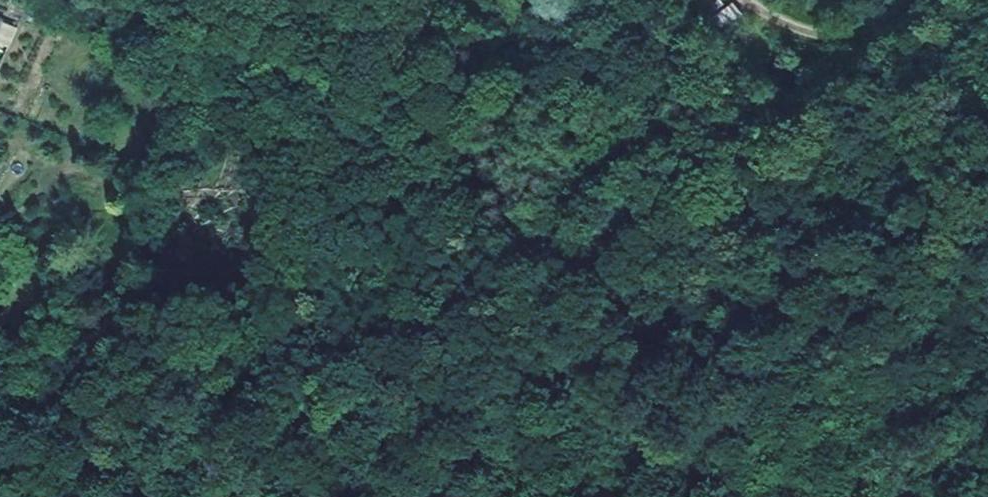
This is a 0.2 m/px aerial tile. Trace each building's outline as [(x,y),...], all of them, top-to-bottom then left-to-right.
[(724,28),(742,14),(732,1),(713,15),(724,28)]
